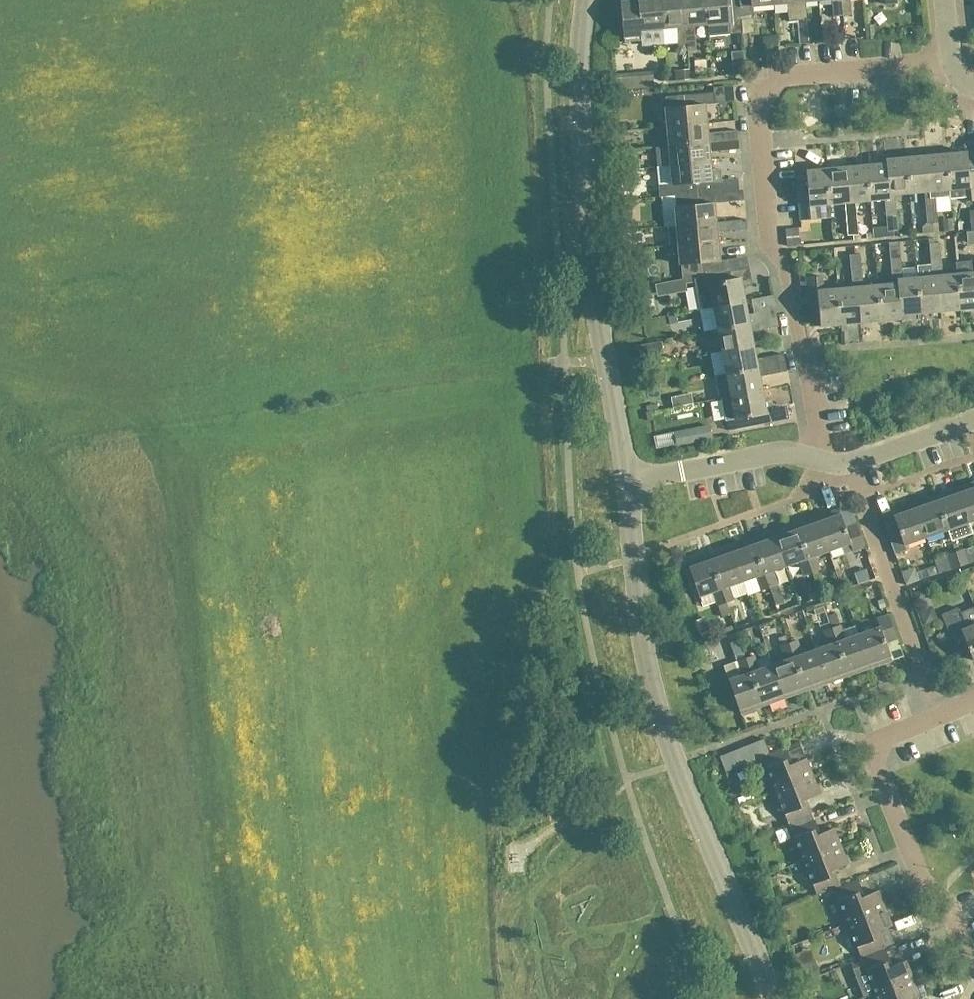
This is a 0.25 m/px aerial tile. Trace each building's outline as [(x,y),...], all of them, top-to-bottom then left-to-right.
[(662,32),(661,32),(658,0),(637,0),(636,0),(636,4),(619,6),(623,45),(641,44),(644,49),(663,47),(662,32)] [(661,32),(662,32),(675,30),(677,48),(685,47),(681,0),(658,0),(661,32)] [(695,46),(693,29),(706,28),(703,0),(681,0),(685,47),(686,53),(695,52),(695,46)] [(706,28),(707,40),(741,36),(740,24),(737,0),(703,0),(706,28)] [(772,0),(737,0),(740,24),(752,23),(751,9),(772,7),(772,0)] [(794,0),(772,0),(772,7),(785,6),(787,24),(796,23),(794,0)] [(817,0),(794,0),(796,23),(806,22),(804,4),(817,3),(817,0)] [(817,3),(830,2),(832,20),(840,20),(839,0),(817,0),(817,3)] [(858,0),(839,0),(840,20),(850,19),(848,1),(858,0)] [(664,111),(666,130),(706,126),(704,108),(714,107),(713,95),(664,100),(665,111),(664,111)] [(666,130),(668,149),(738,143),(737,133),(707,136),(706,126),(666,130)] [(658,170),(670,169),(670,167),(710,164),(709,155),(739,152),(738,143),(668,149),(656,151),(658,170)] [(967,174),(965,154),(945,156),(949,199),(948,199),(948,201),(964,200),(964,204),(973,203),(973,173),(967,174)] [(949,199),(945,156),(925,158),(928,198),(923,199),(925,213),(935,211),(934,200),(948,199),(949,199)] [(928,198),(925,158),(905,160),(908,195),(923,194),(923,199),(928,198)] [(908,195),(905,160),(885,161),(885,165),(889,205),(883,206),(885,220),(895,219),(893,196),(908,195)] [(712,183),(710,164),(670,167),(670,169),(672,188),(658,189),(659,199),(674,198),(722,193),(739,192),(737,181),(712,183)] [(865,167),(868,203),(883,201),(883,206),(889,205),(885,165),(865,167)] [(868,203),(865,167),(846,169),(849,209),(844,210),(845,223),(855,222),(854,204),(868,203)] [(849,209),(846,169),(825,171),(828,207),(843,205),(844,210),(849,209)] [(828,207),(825,171),(805,173),(806,193),(796,194),(799,223),(815,221),(814,208),(828,207)] [(643,181),(623,184),(625,195),(645,192),(643,181)] [(675,228),(716,224),(714,207),(724,206),(722,193),(674,198),(676,209),(673,210),(675,228)] [(935,211),(925,213),(926,224),(921,228),(922,236),(932,235),(931,226),(936,226),(935,211)] [(895,219),(885,220),(886,234),(896,233),(895,219)] [(716,225),(716,224),(675,228),(675,229),(668,230),(669,248),(677,247),(717,244),(716,234),(746,231),(745,222),(716,225)] [(855,222),(845,223),(846,238),(857,237),(855,222)] [(682,281),(699,278),(728,272),(726,263),(719,263),(717,244),(677,247),(679,266),(680,266),(682,281)] [(929,260),(939,259),(938,245),(928,246),(929,260)] [(889,264),(899,263),(898,249),(887,250),(889,264)] [(850,271),(860,270),(859,257),(848,257),(850,271)] [(917,279),(920,316),(939,314),(935,274),(941,273),(939,259),(929,260),(930,278),(917,279)] [(956,276),(960,312),(973,311),(973,261),(955,263),(956,276)] [(896,277),(901,277),(899,263),(889,264),(891,286),(876,287),(880,324),(900,322),(900,317),(896,277)] [(836,291),(840,327),(860,325),(857,285),(861,284),(860,270),(850,271),(851,290),(836,291)] [(701,311),(713,309),(745,303),(741,281),(730,283),(728,272),(699,278),(701,287),(696,288),(701,311)] [(935,274),(939,314),(960,312),(956,276),(941,277),(941,273),(935,274)] [(896,277),(900,317),(920,316),(917,279),(901,281),(901,277),(896,277)] [(804,281),(807,309),(817,308),(819,329),(840,327),(836,291),(822,292),(820,279),(804,281)] [(857,285),(860,325),(880,324),(876,287),(861,289),(861,284),(857,285)] [(745,303),(713,309),(717,332),(749,326),(755,325),(776,321),(774,311),(747,316),(745,303)] [(699,318),(677,321),(679,330),(700,328),(699,318)] [(776,321),(755,325),(756,332),(777,328),(776,321)] [(721,354),(753,348),(749,326),(717,332),(721,354)] [(753,348),(721,354),(725,376),(777,366),(776,358),(755,361),(753,348)] [(725,376),(716,378),(720,401),(722,400),(761,393),(759,378),(785,373),(784,365),(777,366),(725,376)] [(767,425),(761,393),(722,400),(728,433),(767,425)] [(956,492),(967,525),(973,522),(973,485),(956,492)] [(956,492),(934,499),(946,532),(950,544),(972,536),(967,525),(956,492)] [(924,540),(946,532),(934,499),(913,507),(924,540)] [(904,548),(924,540),(913,507),(880,519),(894,558),(906,554),(904,548)] [(838,512),(816,519),(828,553),(848,546),(851,554),(863,549),(855,526),(844,530),(838,512)] [(794,527),(811,574),(819,571),(814,558),(828,553),(816,519),(794,527)] [(773,534),(785,568),(798,563),(803,577),(811,574),(794,527),(773,534)] [(751,542),(768,589),(776,586),(771,573),(785,568),(773,534),(751,542)] [(730,549),(742,583),(756,578),(760,591),(768,589),(751,542),(730,549)] [(715,555),(709,557),(725,604),(733,602),(732,599),(728,588),(742,583),(730,549),(715,555)] [(960,570),(967,567),(963,554),(955,556),(960,570)] [(960,570),(955,556),(947,559),(952,573),(960,570)] [(725,604),(709,557),(687,564),(699,598),(713,593),(718,607),(725,604)] [(973,663),(973,613),(972,609),(958,615),(957,611),(941,618),(951,642),(961,638),(972,664),(973,663)] [(876,621),(878,628),(857,635),(869,670),(891,662),(885,644),(896,640),(888,617),(876,621)] [(869,670),(857,635),(843,640),(839,627),(831,630),(848,677),(869,670)] [(848,677),(831,630),(823,632),(827,646),(814,650),(826,684),(848,677)] [(826,684),(814,650),(800,655),(796,642),(788,645),(805,692),(826,684)] [(771,665),(783,699),(805,692),(788,645),(780,647),(785,661),(771,665)] [(745,660),(762,707),(783,699),(771,665),(757,670),(753,657),(745,660)] [(723,667),(728,681),(740,714),(762,707),(745,660),(723,667)] [(761,759),(774,792),(812,777),(805,759),(791,765),(785,749),(761,759)] [(801,824),(813,819),(805,800),(819,795),(812,777),(774,792),(788,825),(799,822),(801,824)] [(788,825),(802,862),(839,847),(833,830),(819,835),(813,819),(801,824),(799,822),(788,825)] [(839,847),(802,862),(816,896),(838,887),(832,871),(847,865),(839,847)] [(833,891),(846,924),(884,909),(877,891),(863,896),(857,882),(833,891)] [(884,909),(846,924),(860,958),(884,949),(877,933),(891,927),(884,909)] [(862,961),(850,965),(863,998),(874,994),(912,979),(905,962),(891,968),(885,952),(862,961)] [(874,994),(876,998),(915,998),(919,998),(912,979),(874,994)]
